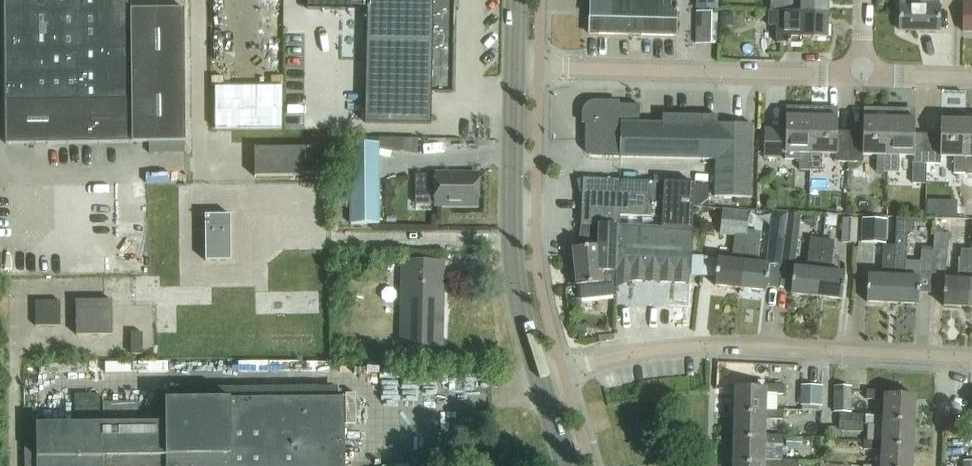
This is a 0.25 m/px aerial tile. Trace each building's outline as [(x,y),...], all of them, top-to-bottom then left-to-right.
[(5,143),(185,141),(184,8),(130,8),(130,0),(3,0),(5,143)] [(307,9),(367,10),(367,0),(307,0),(307,9)] [(366,57),(432,59),(453,59),(453,43),(432,42),(433,9),(433,0),(367,0),(366,57)] [(433,9),(451,9),(451,0),(433,0),(433,9)] [(676,0),(590,0),(589,35),(632,36),(675,37),(676,0)] [(698,11),(715,11),(715,0),(698,0),(698,11)] [(828,13),(828,0),(801,0),(801,2),(770,1),(770,11),(828,13)] [(920,5),(900,4),(899,30),(939,31),(940,0),(920,0),(920,5)] [(964,1),(963,32),(971,32),(971,1),(964,1)] [(433,9),(432,42),(453,43),(454,9),(451,9),(433,9)] [(828,13),(770,11),(769,26),(777,27),(777,43),(802,44),(802,38),(827,39),(828,13)] [(715,14),(698,13),(698,46),(715,46),(715,14)] [(366,57),(365,90),(412,91),(412,75),(432,76),(432,59),(366,57)] [(432,76),(431,92),(452,93),(453,59),(432,59),(432,76)] [(365,90),(365,123),(431,124),(431,92),(432,76),(412,75),(412,91),(365,90)] [(585,115),(584,150),(586,154),(590,156),(594,157),(715,160),(714,197),(751,198),(752,125),(716,124),(716,116),(661,115),(661,123),(638,122),(638,105),(595,103),(589,106),(587,108),(586,110),(585,115)] [(781,153),(785,153),(785,159),(800,160),(799,171),(810,171),(812,107),(795,106),(795,110),(786,110),(785,130),(764,129),(763,158),(781,158),(781,153)] [(822,171),(823,154),(834,154),(834,163),(848,163),(849,132),(837,131),(837,111),(828,111),(828,107),(812,107),(810,171),(822,171)] [(849,132),(848,163),(862,163),(863,155),(877,156),(877,172),(889,172),(889,108),(875,108),(875,113),(863,112),(863,132),(849,132)] [(889,108),(889,172),(900,173),(900,156),(913,157),(913,164),(928,164),(929,134),(915,134),(916,113),(904,113),(904,108),(889,108)] [(929,134),(928,164),(941,164),(942,157),(955,157),(955,174),(966,174),(967,120),(952,120),(953,114),(941,114),(941,134),(929,134)] [(349,224),(379,224),(378,144),(348,144),(349,224)] [(301,172),(324,172),(324,159),(312,159),(312,146),(254,147),(254,176),(301,176),(301,172)] [(434,205),(477,205),(477,173),(435,173),(435,174),(415,174),(415,188),(434,188),(434,205)] [(582,178),(580,225),(583,225),(617,227),(618,215),(638,216),(656,216),(659,216),(661,182),(582,178)] [(661,182),(659,216),(675,217),(692,218),(693,205),(694,184),(661,182)] [(694,184),(693,205),(706,206),(707,185),(694,184)] [(715,286),(740,288),(747,232),(746,231),(748,212),(722,210),(720,234),(735,236),(733,260),(718,259),(715,286)] [(788,214),(782,261),(795,263),(801,215),(788,214)] [(205,260),(230,260),(230,215),(205,215),(205,260)] [(674,229),(671,283),(688,284),(688,276),(689,276),(692,218),(675,217),(674,229)] [(856,243),(857,219),(842,218),(840,243),(856,243)] [(886,220),(862,219),(860,242),(884,244),(886,220)] [(920,263),(905,262),(907,237),(913,231),(914,220),(897,219),(897,228),(895,247),(892,303),(917,305),(919,278),(918,278),(919,273),(932,274),(933,246),(921,245),(920,263)] [(583,225),(582,247),(616,249),(617,227),(583,225)] [(616,249),(614,289),(630,284),(630,281),(635,281),(638,228),(617,227),(616,249)] [(638,228),(635,281),(653,282),(656,229),(638,228)] [(656,229),(653,282),(671,283),(674,229),(656,229)] [(765,291),(768,264),(781,266),(784,236),(769,234),(766,264),(756,263),(760,233),(747,232),(740,288),(765,291)] [(933,246),(947,247),(948,233),(934,233),(933,246)] [(816,298),(823,241),(811,240),(807,269),(794,268),(791,295),(816,298)] [(833,242),(823,241),(816,298),(841,301),(844,273),(830,272),(833,242)] [(933,246),(932,274),(946,275),(947,247),(933,246)] [(574,271),(572,271),(573,283),(576,282),(576,286),(578,285),(579,297),(614,293),(614,289),(616,249),(582,247),(572,248),(574,271)] [(892,303),(895,247),(884,247),(882,276),(868,275),(866,302),(892,303)] [(969,281),(971,251),(961,250),(959,280),(944,279),(942,306),(968,308),(969,281)] [(441,345),(442,262),(402,261),(402,285),(406,285),(406,345),(441,345)] [(77,334),(112,333),(111,299),(76,300),(77,334)] [(59,325),(59,301),(35,301),(35,325),(59,325)] [(766,414),(766,409),(767,393),(783,394),(784,384),(765,384),(765,389),(736,388),(736,413),(766,414)] [(800,405),(820,406),(820,386),(800,385),(800,405)] [(835,386),(834,412),(840,412),(850,413),(852,387),(835,386)] [(883,420),(913,422),(914,397),(885,395),(886,390),(866,389),(866,399),(884,400),(883,415),(883,420)] [(166,423),(167,455),(230,454),(231,465),(345,465),(344,399),(166,401),(166,423)] [(139,422),(138,402),(103,403),(104,422),(139,422)] [(765,439),(765,433),(766,418),(783,418),(783,409),(766,409),(766,414),(736,413),(735,438),(765,439)] [(840,414),(839,431),(862,432),(863,415),(840,414)] [(882,446),(911,448),(913,422),(883,420),(883,415),(865,414),(865,424),(883,425),(882,440),(882,446)] [(230,454),(167,455),(166,423),(36,425),(36,428),(24,428),(25,465),(231,465),(230,454)] [(765,439),(735,438),(734,463),(765,464),(765,458),(765,443),(782,444),(783,434),(765,433),(765,439)] [(911,448),(882,446),(882,440),(864,439),(863,449),(881,450),(880,465),(910,465),(911,448)] [(734,463),(734,465),(782,465),(782,458),(765,458),(765,464),(734,463)]
